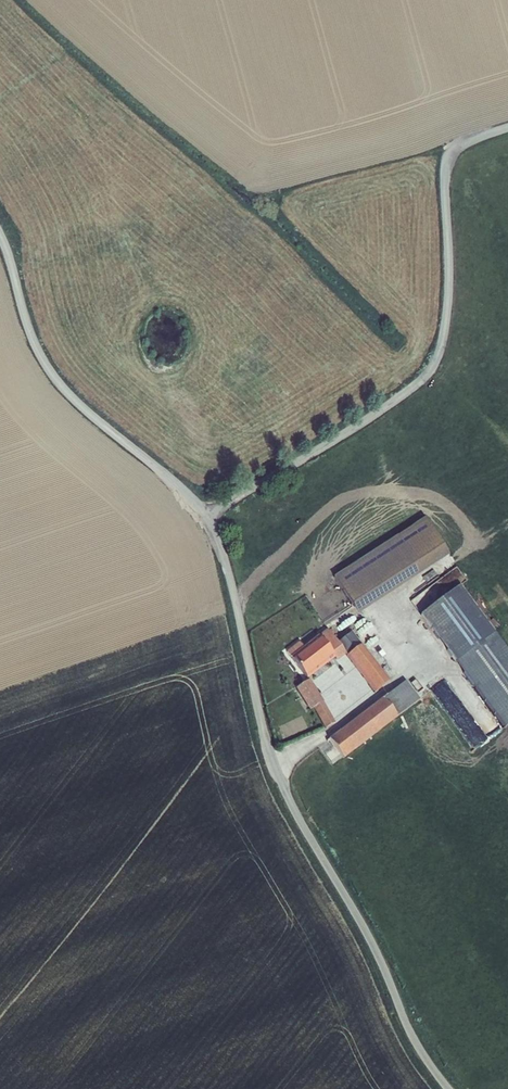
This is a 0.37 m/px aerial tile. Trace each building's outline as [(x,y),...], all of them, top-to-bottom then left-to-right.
[(333,576),(357,614),(449,555),(424,517),(333,576)] [(429,627),(469,598),(459,584),(420,613),(429,627)] [(429,627),(446,652),(507,606),(493,586),(475,600),(472,596),(469,598),(429,627)] [(327,629),(318,635),(329,649),(336,643),(327,629)] [(329,649),(334,656),(338,655),(343,653),(374,692),(390,680),(352,631),(336,643),(329,649)] [(456,661),(504,727),(507,724),(507,651),(495,633),(456,661)] [(291,656),(290,657),(307,678),(335,657),(334,656),(329,649),(318,635),(303,647),(291,656)] [(291,656),(303,647),(299,641),(287,650),(291,656)] [(309,679),(297,687),(310,710),(308,710),(312,717),(317,714),(325,728),(335,722),(309,679)] [(382,697),(316,748),(331,767),(343,758),(344,759),(398,718),(397,717),(420,699),(405,680),(383,698),(382,697)] [(481,725),(488,737),(500,730),(493,718),(481,725)] [(473,731),(472,736),(469,735),(467,745),(479,747),(482,733),(473,731)]
